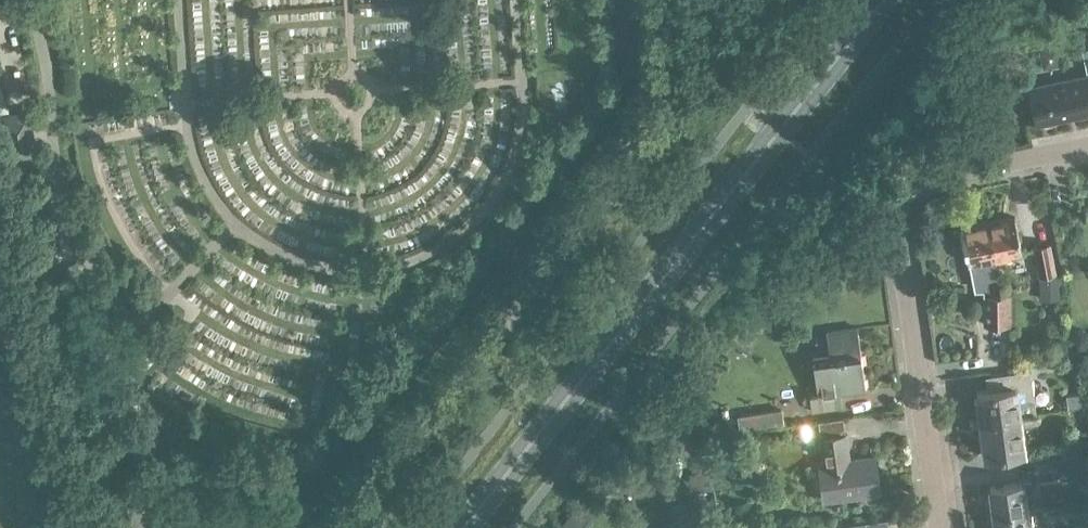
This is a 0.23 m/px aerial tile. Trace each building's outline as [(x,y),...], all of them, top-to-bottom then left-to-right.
[(1030,87),(1037,123),(1087,112),(1087,75),(1030,87)] [(3,116),(8,157),(30,154),(35,148),(30,117),(24,113),(3,116)] [(989,222),(996,257),(1023,252),(1015,217),(989,222)] [(989,222),(962,228),(970,263),(980,261),(996,257),(989,222)] [(1034,246),(1040,276),(1057,273),(1051,243),(1034,246)] [(1062,299),(1061,276),(1040,277),(1040,299),(1062,299)] [(1010,293),(984,294),(984,324),(1010,324),(1010,293)] [(828,332),(831,357),(814,360),(818,393),(810,394),(812,410),(843,406),(841,392),(866,388),(858,328),(828,332)] [(986,376),(988,390),(977,391),(981,420),(1037,412),(1037,411),(1031,369),(986,376)] [(1084,392),(1067,394),(1068,408),(1086,405),(1084,392)] [(1039,422),(1037,411),(1037,412),(981,420),(986,456),(1024,451),(1021,425),(1039,422)] [(754,414),(739,416),(741,429),(756,427),(754,414)] [(848,432),(819,436),(823,463),(820,464),(824,500),(881,493),(876,457),(852,460),(848,432)] [(1087,456),(1087,441),(1046,446),(1048,462),(1086,457),(1087,456)] [(1048,462),(1051,462),(1053,477),(1087,472),(1087,468),(1086,457),(1048,462)] [(708,463),(697,464),(698,473),(700,491),(712,489),(709,472),(708,463)] [(990,486),(992,499),(988,500),(990,513),(994,513),(994,514),(1027,510),(1024,494),(1034,493),(1032,480),(990,486)] [(995,516),(990,517),(992,527),(1039,527),(1038,524),(1029,525),(1027,510),(994,514),(995,516)] [(704,513),(706,527),(719,527),(717,512),(704,513)]
